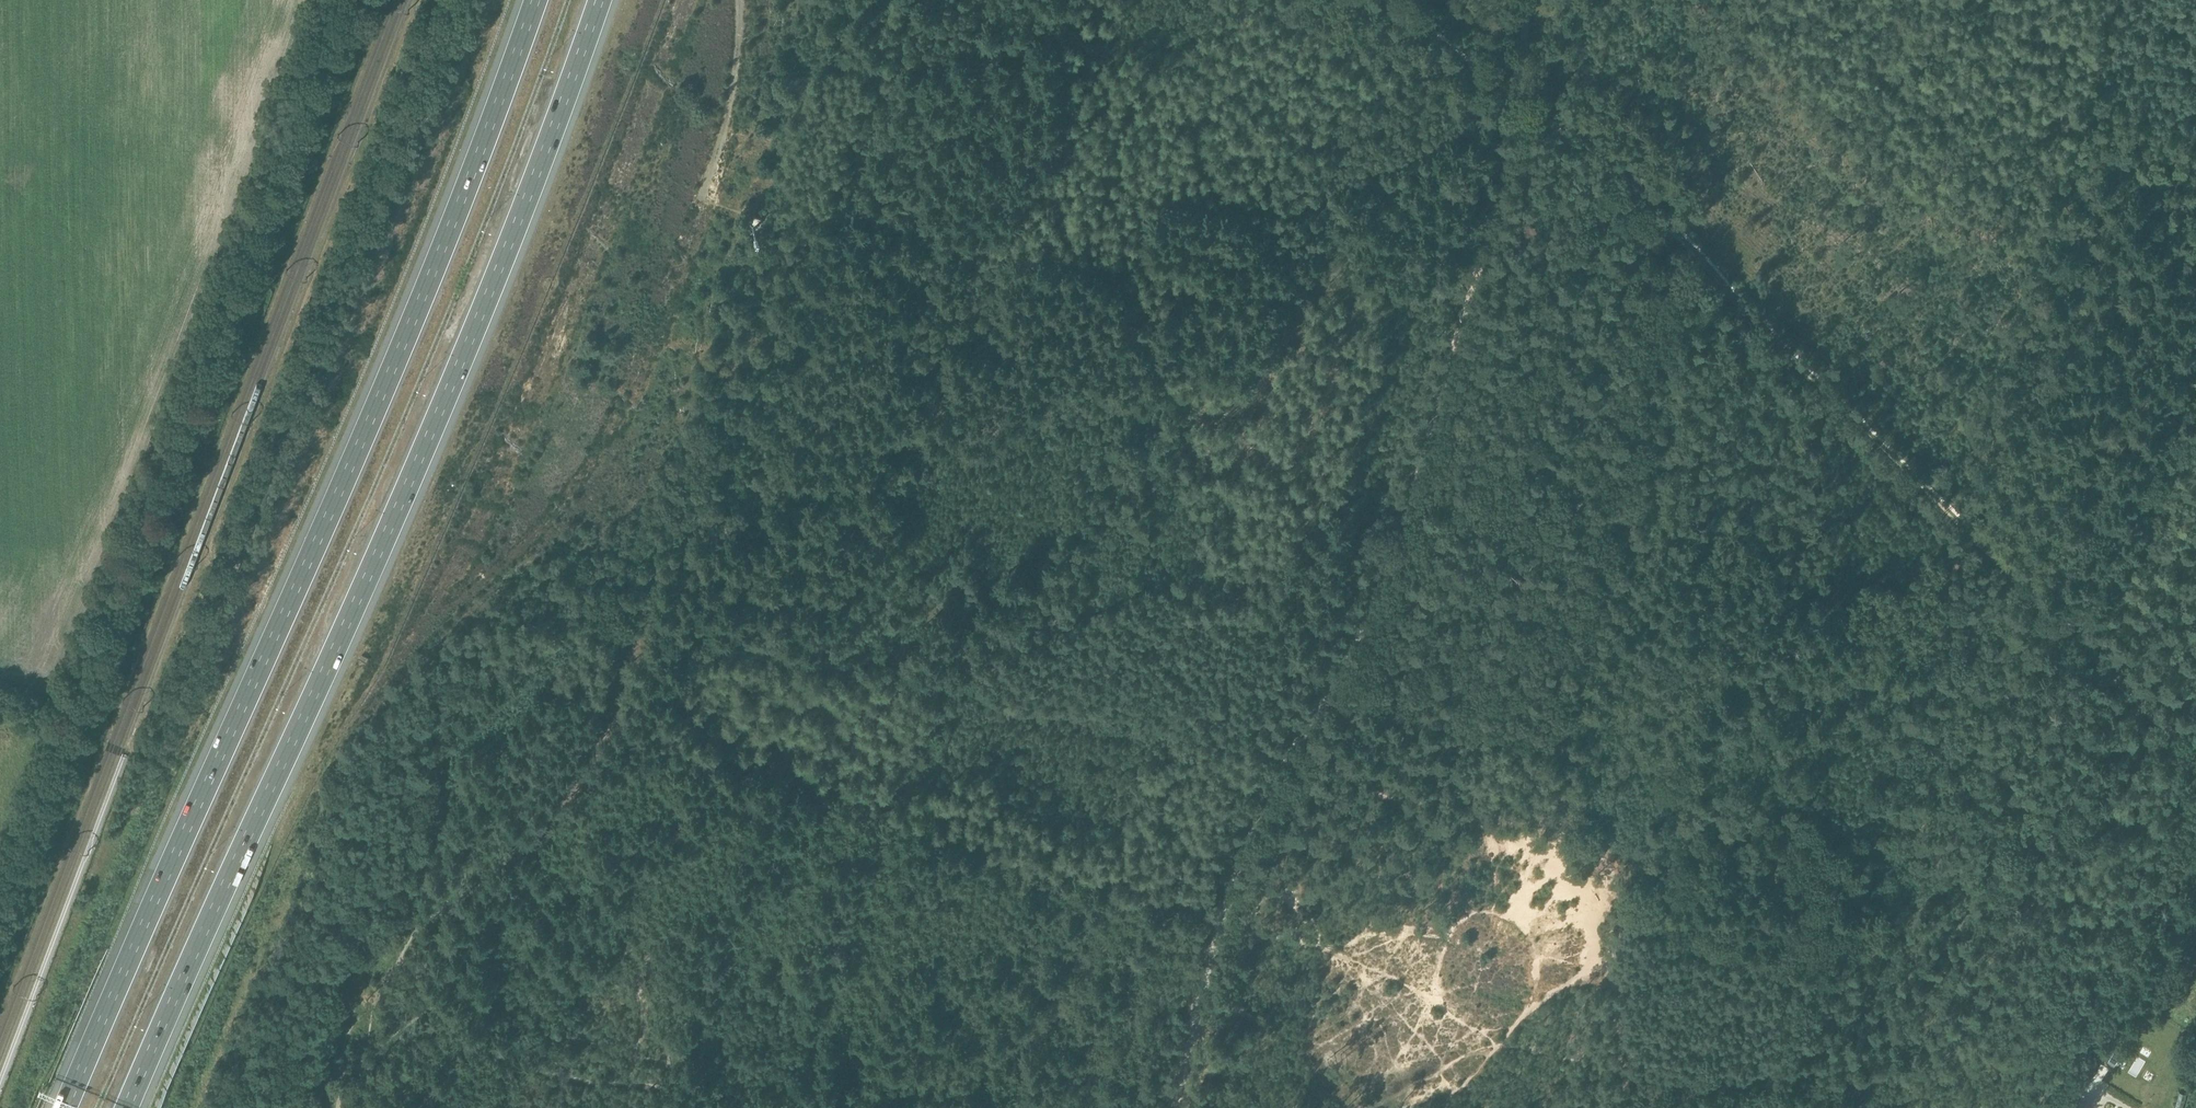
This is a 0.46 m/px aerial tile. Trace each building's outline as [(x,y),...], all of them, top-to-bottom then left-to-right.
[(763,218),(753,214),(750,221),(760,225),(763,218)] [(2115,1049),(2108,1061),(2114,1064),(2121,1052),(2115,1049)] [(2075,1075),(2064,1097),(2070,1100),(2081,1079),(2075,1075)]
